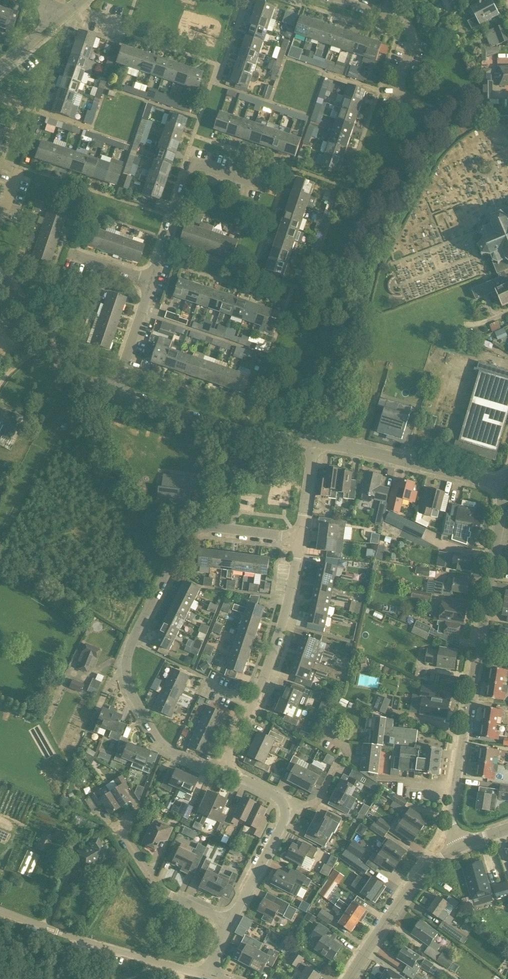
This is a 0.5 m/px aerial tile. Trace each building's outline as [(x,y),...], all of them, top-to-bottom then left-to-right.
[(498,15),(490,0),(486,0),(471,7),(476,17),(468,22),(472,29),(492,19),(492,18),(498,15)] [(258,2),(254,14),(272,19),(276,8),(258,2)] [(1,8),(0,11),(0,28),(6,30),(5,32),(11,34),(16,21),(10,19),(12,12),(1,8)] [(250,25),(268,31),(272,19),(254,14),(250,25)] [(291,16),(288,25),(294,27),(297,18),(291,16)] [(296,34),(307,38),(308,38),(314,20),(302,16),(296,34)] [(311,44),(312,39),(319,42),(325,24),(320,23),(321,21),(315,19),(314,21),(314,20),(308,38),(307,38),(306,42),(311,44)] [(325,24),(319,42),(331,46),(336,28),(325,24)] [(268,31),(250,25),(246,36),(264,42),(268,31)] [(290,37),(294,27),(288,25),(286,33),(287,36),(290,37)] [(485,33),(490,45),(490,46),(491,48),(507,41),(507,36),(504,25),(485,33)] [(336,28),(331,46),(342,49),(348,32),(336,28)] [(78,31),(74,43),(92,48),(96,37),(78,31)] [(348,32),(342,49),(353,53),(359,36),(348,32)] [(264,42),(246,36),(243,47),(260,53),(264,42)] [(353,53),(364,57),(365,57),(371,40),(359,36),(353,53)] [(377,61),(376,61),(379,52),(387,55),(390,47),(382,44),(382,43),(371,40),(365,57),(364,57),(362,62),(375,67),(377,61)] [(70,54),(88,60),(92,48),(74,43),(70,54)] [(116,63),(128,67),(134,50),(122,46),(116,63)] [(260,53),(243,47),(239,59),(256,65),(259,58),(264,60),(266,55),(260,53)] [(277,60),(283,61),(286,50),(281,48),(277,60)] [(482,48),(482,61),(486,61),(487,53),(498,53),(498,48),(482,48)] [(132,75),(134,69),(139,71),(145,53),(134,50),(128,67),(126,73),(132,75)] [(305,56),(312,59),(314,53),(307,50),(305,56)] [(289,56),(299,60),(301,55),(290,51),(289,56)] [(151,75),(157,57),(145,53),(139,71),(151,75)] [(67,65),(84,71),(88,60),(70,54),(67,65)] [(310,64),(312,59),(305,56),(301,55),(299,60),(310,64)] [(157,57),(151,75),(162,78),(168,61),(157,57)] [(256,65),(239,59),(235,70),(259,78),(260,75),(259,73),(254,71),(256,65)] [(322,68),(324,62),(312,59),(310,64),(322,68)] [(274,71),(279,73),(283,61),(277,60),(274,71)] [(168,61),(162,78),(174,82),(180,65),(168,61)] [(333,71),(335,66),(324,62),(322,68),(333,71)] [(84,71),(67,65),(63,77),(80,83),(84,71)] [(185,86),(191,69),(180,65),(174,82),(185,86)] [(333,71),(343,75),(345,70),(335,66),(333,71)] [(498,86),(507,86),(507,67),(498,67),(498,86)] [(202,72),(191,69),(185,86),(183,92),(195,96),(197,90),(202,72)] [(258,82),(259,78),(235,70),(231,82),(236,84),(235,89),(247,93),(251,81),(256,83),(258,82)] [(493,82),(492,82),(491,70),(482,70),(483,83),(484,82),(484,100),(493,100),(493,82)] [(274,71),(270,80),(276,82),(279,73),(274,71)] [(356,79),(366,82),(367,77),(358,74),(356,79)] [(85,92),(78,90),(80,83),(63,77),(59,88),(76,94),(83,97),(85,92)] [(322,89),(327,91),(331,79),(326,78),(322,89)] [(108,86),(120,89),(122,85),(110,81),(108,86)] [(274,87),(267,85),(262,98),(269,100),(274,87)] [(348,85),(344,97),(362,103),(366,91),(348,85)] [(76,94),(59,88),(55,100),(73,106),(76,94)] [(103,90),(98,89),(94,100),(99,102),(103,90)] [(318,101),(323,102),(327,91),(322,89),(318,101)] [(226,95),(236,98),(237,93),(228,90),(226,95)] [(154,101),(166,104),(167,100),(156,96),(154,101)] [(335,106),(358,114),(362,103),(344,97),(342,104),(336,102),(335,106)] [(260,112),(263,102),(250,98),(249,103),(256,105),(254,110),(260,112)] [(78,107),(73,106),(55,100),(51,112),(69,117),(74,119),(78,107)] [(90,111),(95,113),(99,102),(94,100),(90,111)] [(314,112),(319,114),(323,102),(318,101),(314,112)] [(191,107),(179,103),(177,108),(189,112),(191,107)] [(273,105),(271,110),(281,114),(281,115),(282,116),(284,109),(273,105)] [(146,106),(142,118),(147,119),(151,108),(146,106)] [(337,120),(354,126),(358,114),(335,106),(334,109),(334,111),(339,113),(337,120)] [(83,121),(86,109),(78,107),(75,119),(83,121)] [(284,117),(284,115),(294,118),(296,113),(284,109),(282,116),(284,117)] [(91,125),(95,113),(90,111),(87,123),(91,125)] [(215,130),(226,134),(232,116),(221,112),(215,130)] [(314,112),(311,121),(320,124),(323,115),(319,114),(314,112)] [(308,117),(296,113),(294,118),(307,122),(308,117)] [(169,114),(165,126),(182,131),(186,120),(169,114)] [(237,138),(244,120),(232,116),(226,134),(237,138)] [(138,130),(143,131),(147,119),(142,118),(138,130)] [(46,124),(57,127),(59,123),(48,119),(46,124)] [(244,120),(237,138),(249,142),(255,124),(244,120)] [(333,131),(350,137),(354,126),(337,120),(333,131)] [(69,131),(71,127),(59,123),(57,127),(69,131)] [(260,145),(267,128),(255,124),(249,142),(260,145)] [(182,131),(165,126),(161,137),(178,143),(182,131)] [(267,128),(260,145),(272,149),(278,131),(267,128)] [(139,142),(140,140),(143,131),(138,130),(134,141),(139,142)] [(93,134),(83,131),(81,135),(92,139),(93,134)] [(278,131),(272,149),(283,153),(289,135),(278,131)] [(329,143),(347,149),(350,137),(333,131),(329,143)] [(103,142),(105,138),(93,134),(92,139),(103,142)] [(301,139),(289,135),(283,153),(295,157),(301,139)] [(178,143),(161,137),(157,149),(175,154),(178,143)] [(115,146),(117,142),(105,138),(103,142),(115,146)] [(35,159),(46,163),(52,145),(41,141),(35,159)] [(139,142),(134,141),(131,153),(135,154),(139,142)] [(129,145),(117,142),(115,146),(127,150),(129,145)] [(347,149),(329,143),(325,154),(343,160),(347,149)] [(52,145),(46,163),(58,166),(64,149),(52,145)] [(69,170),(75,153),(64,149),(58,166),(69,170)] [(175,154),(157,149),(155,155),(147,152),(146,158),(153,160),(171,166),(175,154)] [(75,153),(69,170),(81,174),(87,156),(75,153)] [(135,154),(131,153),(127,164),(132,165),(135,154)] [(339,171),(343,160),(325,154),(321,165),(339,171)] [(87,156),(81,174),(92,178),(98,160),(87,156)] [(103,182),(109,164),(98,160),(92,178),(103,182)] [(150,171),(167,177),(171,166),(153,160),(150,171)] [(121,168),(109,164),(103,182),(115,186),(121,168)] [(132,165),(127,164),(123,176),(128,177),(132,165)] [(146,183),(163,189),(167,177),(150,171),(147,178),(140,175),(138,180),(146,183)] [(130,181),(127,180),(128,177),(123,176),(119,186),(127,189),(130,181)] [(297,179),(293,190),(311,196),(314,185),(297,179)] [(159,200),(163,189),(146,183),(142,194),(159,200)] [(289,202),(307,208),(311,196),(293,190),(289,202)] [(334,204),(336,195),(331,193),(328,202),(334,204)] [(36,200),(33,210),(39,212),(43,202),(36,200)] [(307,208),(289,202),(285,213),(303,219),(307,208)] [(328,202),(325,211),(331,212),(334,204),(328,202)] [(49,206),(45,219),(63,225),(67,212),(49,206)] [(507,280),(504,271),(507,269),(507,208),(502,211),(501,212),(501,213),(494,216),(492,215),(491,217),(491,218),(489,217),(488,225),(490,226),(485,228),(483,227),(484,229),(482,233),(480,233),(480,234),(483,235),(484,239),(479,245),(477,245),(477,246),(479,247),(482,253),(481,255),(482,256),(484,255),(491,256),(493,260),(492,262),(493,263),(497,273),(498,273),(500,278),(472,289),(476,299),(487,294),(491,304),(499,301),(501,306),(507,303),(507,280)] [(282,225),(299,231),(303,219),(285,213),(284,218),(282,217),(280,223),(282,224),(282,225)] [(203,217),(195,214),(192,221),(200,224),(203,217)] [(326,226),(329,218),(324,216),(321,225),(326,226)] [(40,233),(58,239),(63,225),(45,219),(40,233)] [(180,242),(193,246),(199,228),(186,224),(180,242)] [(299,231),(282,225),(278,236),(295,242),(299,231)] [(321,225),(318,233),(323,235),(326,226),(321,225)] [(87,245),(100,250),(106,232),(93,228),(87,245)] [(206,251),(212,233),(199,228),(193,246),(206,251)] [(112,254),(118,236),(106,232),(100,250),(112,254)] [(37,244),(54,250),(58,239),(40,233),(37,244)] [(212,233),(206,251),(219,255),(225,237),(212,233)] [(125,259),(131,241),(118,236),(112,254),(125,259)] [(295,242),(278,236),(274,247),(291,253),(295,242)] [(237,241),(225,237),(219,255),(232,259),(237,241)] [(138,263),(144,245),(131,241),(125,259),(138,263)] [(50,263),(54,250),(37,244),(32,257),(50,263)] [(291,253),(274,247),(270,259),(287,265),(291,253)] [(309,259),(314,261),(318,249),(313,247),(309,259)] [(284,276),(287,265),(270,259),(266,270),(284,276)] [(305,270),(310,272),(314,261),(309,259),(305,270)] [(306,283),(310,272),(305,270),(301,282),(306,283)] [(174,297),(186,301),(192,283),(180,279),(174,297)] [(197,305),(203,287),(192,283),(186,301),(197,305)] [(203,287),(197,305),(209,308),(215,291),(203,287)] [(215,291),(209,308),(220,312),(226,295),(215,291)] [(108,292),(104,305),(122,311),(126,298),(108,292)] [(232,316),(238,299),(226,295),(220,312),(219,317),(223,318),(225,314),(232,316)] [(238,299),(232,316),(243,320),(249,303),(238,299)] [(255,324),(260,306),(249,303),(243,320),(255,324)] [(100,318),(118,324),(122,311),(104,305),(100,318)] [(272,310),(260,306),(255,324),(262,326),(260,331),(264,332),(265,331),(273,334),(278,320),(270,317),(272,310)] [(165,318),(167,319),(178,323),(180,316),(167,312),(165,318)] [(187,326),(189,321),(180,318),(180,316),(178,323),(187,326)] [(95,331),(113,337),(118,324),(100,318),(95,331)] [(489,324),(492,331),(500,327),(498,321),(489,324)] [(164,328),(168,330),(167,335),(173,337),(176,327),(165,323),(164,328)] [(202,326),(201,330),(210,334),(212,329),(202,326)] [(173,337),(175,332),(184,335),(186,330),(176,327),(173,337)] [(504,328),(495,332),(498,339),(507,335),(504,328)] [(109,349),(113,337),(95,331),(91,330),(87,342),(109,349)] [(199,335),(197,340),(209,344),(210,338),(199,335)] [(210,338),(209,344),(220,347),(222,342),(210,338)] [(248,341),(246,346),(255,349),(267,353),(269,348),(255,344),(248,341)] [(220,347),(230,351),(231,346),(222,342),(220,347)] [(152,363),(163,367),(169,350),(157,346),(152,363)] [(169,350),(163,367),(173,370),(179,353),(169,350)] [(257,354),(245,350),(243,355),(255,359),(257,354)] [(186,375),(192,357),(179,353),(173,370),(174,371),(174,372),(179,374),(180,373),(186,375)] [(197,378),(203,361),(192,357),(186,375),(197,378)] [(203,361),(197,378),(209,382),(215,365),(203,361)] [(479,363),(476,373),(479,374),(460,440),(457,439),(454,449),(494,461),(507,416),(507,371),(479,363)] [(215,365),(209,382),(220,386),(226,368),(215,365)] [(232,390),(237,372),(226,368),(220,386),(220,388),(226,390),(226,388),(232,390)] [(249,376),(237,372),(232,390),(243,394),(249,376)] [(385,408),(377,432),(402,440),(412,407),(397,402),(394,410),(385,408)] [(11,440),(22,418),(14,414),(13,415),(0,409),(0,432),(4,434),(2,436),(11,440)] [(437,418),(431,416),(428,428),(434,430),(437,418)] [(330,490),(337,491),(340,472),(340,470),(339,470),(339,467),(330,466),(330,469),(328,469),(327,481),(319,480),(317,495),(329,497),(330,490)] [(351,473),(340,472),(337,491),(337,492),(344,493),(343,498),(354,500),(356,487),(350,486),(351,473)] [(375,499),(381,500),(386,502),(389,489),(379,486),(381,476),(366,472),(361,493),(363,494),(361,499),(362,501),(369,502),(371,501),(372,496),(376,497),(375,499)] [(162,487),(159,487),(156,505),(189,510),(191,492),(194,492),(196,479),(163,475),(162,487)] [(387,510),(399,513),(400,506),(402,499),(410,501),(414,484),(400,481),(397,493),(392,491),(389,503),(387,510)] [(427,502),(421,500),(418,513),(417,513),(415,522),(427,528),(428,523),(421,520),(423,514),(430,516),(432,509),(439,511),(444,493),(430,490),(427,502)] [(450,513),(446,513),(442,535),(451,537),(450,542),(468,547),(471,529),(482,531),(486,509),(475,507),(475,509),(452,505),(450,513)] [(379,506),(377,516),(384,517),(386,508),(379,506)] [(421,538),(425,529),(389,512),(385,521),(421,538)] [(330,526),(321,525),(319,538),(343,541),(346,521),(331,519),(330,526)] [(326,558),(341,560),(343,541),(319,538),(317,551),(327,552),(326,558)] [(385,547),(378,546),(376,559),(383,560),(385,547)] [(210,569),(213,551),(201,549),(199,567),(210,568),(210,569)] [(222,570),(224,552),(213,551),(210,569),(222,570)] [(232,579),(233,572),(235,554),(224,552),(222,570),(228,571),(227,579),(232,579)] [(455,554),(447,553),(445,568),(452,569),(452,570),(462,571),(462,569),(470,570),(472,556),(455,554)] [(235,554),(233,572),(244,573),(247,556),(235,554)] [(247,556),(244,573),(255,575),(258,557),(247,556)] [(269,559),(258,557),(255,575),(267,576),(269,559)] [(336,577),(338,567),(342,568),(344,568),(345,562),(330,559),(328,565),(321,563),(319,574),(336,577)] [(416,567),(415,574),(428,576),(429,569),(416,567)] [(316,584),(333,587),(336,577),(319,574),(316,584)] [(434,595),(451,598),(452,592),(468,594),(469,582),(454,580),(454,581),(448,580),(447,585),(436,583),(434,595)] [(185,582),(180,592),(195,600),(201,589),(185,582)] [(333,587),(316,584),(314,594),(331,597),(333,587)] [(175,602),(190,610),(195,600),(180,592),(175,602)] [(430,600),(431,594),(413,592),(413,597),(430,600)] [(312,604),(329,607),(331,597),(314,594),(312,604)] [(251,596),(247,609),(235,605),(233,610),(245,614),(262,620),(265,609),(257,606),(260,597),(251,596)] [(190,610),(175,602),(170,613),(185,620),(190,610)] [(355,602),(353,613),(359,614),(362,603),(355,602)] [(467,606),(443,602),(440,621),(460,624),(464,625),(467,606)] [(327,617),(334,619),(333,621),(338,622),(339,618),(334,617),(334,615),(328,613),(329,607),(312,604),(310,614),(327,617)] [(185,620),(170,613),(165,623),(180,631),(185,620)] [(262,620),(245,614),(241,625),(258,631),(262,620)] [(325,628),(327,617),(310,614),(308,624),(315,625),(314,630),(323,632),(324,627),(325,628)] [(414,627),(429,634),(432,628),(417,621),(414,627)] [(440,621),(438,634),(436,637),(451,644),(452,636),(458,637),(460,624),(440,621)] [(180,631),(165,623),(160,633),(175,641),(180,631)] [(258,631),(241,625),(238,636),(254,642),(258,631)] [(427,640),(429,634),(414,627),(411,633),(427,640)] [(500,629),(498,641),(507,642),(507,630),(500,629)] [(170,651),(175,641),(160,633),(154,643),(170,651)] [(324,650),(319,648),(321,642),(322,636),(319,635),(317,641),(304,637),(301,646),(323,654),(322,656),(327,658),(329,653),(334,655),(334,658),(334,655),(324,651),(324,650)] [(254,642),(238,636),(234,647),(251,652),(254,642)] [(204,642),(197,638),(192,649),(200,652),(201,648),(204,642)] [(351,651),(353,644),(345,642),(344,649),(351,651)] [(93,657),(96,658),(99,650),(85,645),(78,662),(80,663),(78,669),(87,672),(93,657)] [(323,654),(301,646),(298,656),(314,661),(320,663),(322,656),(323,654)] [(251,652),(234,647),(231,658),(247,663),(251,652)] [(447,669),(454,670),(458,650),(440,648),(440,652),(427,650),(425,663),(437,665),(437,668),(447,670),(447,669)] [(314,661),(298,656),(295,665),(311,671),(314,661)] [(244,674),(247,663),(231,658),(227,669),(244,674)] [(366,659),(358,661),(360,673),(369,671),(366,659)] [(205,664),(200,668),(203,673),(209,669),(205,664)] [(311,671),(295,665),(291,675),(307,681),(313,683),(316,673),(311,671)] [(507,678),(507,676),(507,670),(492,668),(489,682),(503,685),(507,685),(507,678)] [(173,669),(167,682),(184,690),(187,685),(186,684),(189,676),(173,669)] [(96,695),(101,682),(93,678),(88,692),(96,695)] [(69,688),(80,693),(84,684),(72,679),(69,688)] [(184,690),(167,682),(160,696),(177,704),(180,696),(181,696),(184,690)] [(502,693),(503,685),(489,682),(487,697),(504,700),(505,693),(502,693)] [(304,708),(311,691),(293,684),(291,689),(286,687),(281,699),(298,706),(304,708)] [(423,697),(423,698),(415,697),(413,712),(421,713),(421,714),(447,719),(450,701),(433,698),(434,694),(435,694),(436,688),(422,685),(420,697),(423,697)] [(377,694),(371,709),(386,714),(391,700),(377,694)] [(173,711),(177,704),(160,696),(154,710),(171,718),(174,712),(173,711)] [(298,706),(281,699),(276,711),(285,715),(283,721),(297,726),(299,720),(304,708),(298,706)] [(103,736),(105,729),(113,708),(110,706),(108,711),(102,709),(100,715),(95,713),(89,731),(98,734),(103,736)] [(208,706),(202,720),(219,728),(222,722),(221,722),(224,714),(208,706)] [(485,707),(483,722),(497,724),(498,717),(501,718),(503,710),(485,707)] [(113,708),(105,729),(111,731),(108,738),(119,742),(126,724),(119,722),(121,717),(115,714),(117,709),(113,708)] [(393,729),(394,720),(372,717),(369,742),(364,742),(364,745),(365,746),(380,747),(381,746),(394,747),(391,776),(399,777),(400,771),(439,775),(442,750),(416,747),(418,731),(393,729)] [(219,728),(202,720),(195,733),(212,741),(215,733),(217,734),(219,728)] [(496,732),(497,724),(483,722),(481,737),(498,739),(499,733),(496,732)] [(125,765),(127,760),(133,762),(138,748),(126,744),(128,739),(122,736),(126,724),(119,742),(117,748),(118,748),(114,761),(125,765)] [(259,733),(254,744),(270,752),(275,741),(281,744),(284,738),(271,731),(268,737),(259,733)] [(313,736),(301,731),(299,735),(311,740),(313,736)] [(208,749),(212,741),(195,733),(189,747),(207,755),(209,749),(208,749)] [(265,764),(270,752),(254,744),(248,756),(257,760),(254,766),(268,772),(271,767),(265,764)] [(380,747),(365,746),(364,745),(360,773),(377,783),(380,747)] [(147,760),(149,753),(138,748),(133,762),(139,764),(137,769),(142,771),(148,773),(152,762),(147,760)] [(481,748),(479,762),(493,765),(494,757),(497,758),(498,750),(481,748)] [(88,749),(86,753),(93,757),(95,753),(88,749)] [(110,756),(105,753),(102,759),(108,762),(110,756)] [(288,781),(299,787),(308,771),(296,765),(299,759),(294,756),(287,769),(293,772),(288,781)] [(492,772),(493,765),(479,762),(477,777),(494,780),(495,773),(492,772)] [(311,764),(308,771),(299,787),(311,793),(316,784),(321,787),(328,774),(322,771),(323,770),(311,764)] [(173,786),(179,789),(186,775),(175,770),(171,779),(165,776),(160,787),(166,790),(170,792),(173,786)] [(129,787),(122,775),(105,785),(106,787),(110,793),(109,793),(119,808),(130,801),(123,791),(129,787)] [(197,780),(186,775),(179,789),(176,796),(183,800),(184,798),(190,801),(192,795),(190,795),(197,780)] [(348,784),(342,781),(337,790),(351,798),(355,800),(364,786),(350,778),(348,784)] [(501,785),(500,791),(499,798),(507,799),(507,786),(501,785)] [(109,814),(119,808),(109,793),(110,793),(106,787),(98,792),(97,791),(88,797),(89,797),(85,800),(92,810),(96,808),(103,804),(109,814)] [(498,790),(480,788),(477,810),(495,812),(498,790)] [(351,798),(337,790),(331,800),(340,805),(337,810),(348,815),(351,810),(355,800),(351,798)] [(202,826),(203,826),(217,796),(207,791),(198,811),(204,813),(199,824),(202,826)] [(408,803),(395,795),(391,801),(403,809),(408,803)] [(217,796),(203,826),(207,817),(217,821),(214,828),(220,831),(225,820),(219,817),(226,802),(217,797),(217,796)] [(71,799),(63,797),(61,803),(69,805),(71,799)] [(235,824),(238,819),(245,822),(253,804),(254,805),(254,804),(242,798),(237,809),(231,807),(225,820),(235,824)] [(183,817),(188,805),(182,802),(177,814),(183,817)] [(265,810),(254,805),(253,804),(245,822),(244,823),(252,827),(249,832),(259,837),(265,824),(260,822),(265,810)] [(411,810),(403,820),(420,832),(428,821),(411,810)] [(319,813),(314,823),(328,831),(333,821),(337,824),(339,825),(342,819),(340,818),(330,813),(327,818),(319,813)] [(376,824),(379,826),(388,832),(392,826),(380,818),(376,824)] [(413,842),(420,832),(403,820),(396,831),(413,842)] [(199,831),(202,826),(199,824),(195,822),(192,828),(199,831)] [(159,829),(151,825),(142,844),(155,849),(160,838),(167,840),(172,828),(161,823),(159,829)] [(314,823),(309,832),(308,833),(317,837),(314,842),(325,848),(327,843),(329,839),(325,836),(328,831),(314,823)] [(357,833),(363,836),(367,827),(361,824),(357,833)] [(384,838),(388,832),(379,826),(375,832),(384,838)] [(191,830),(184,827),(181,834),(188,837),(191,830)] [(35,848),(46,854),(52,840),(59,843),(58,845),(64,847),(63,849),(71,853),(75,845),(61,839),(63,833),(55,829),(52,837),(42,833),(35,848)] [(206,844),(209,838),(202,835),(199,841),(206,844)] [(77,851),(89,870),(109,858),(97,838),(77,851)] [(390,840),(382,851),(399,862),(402,858),(403,859),(404,859),(407,854),(407,853),(406,853),(406,852),(390,840)] [(353,841),(347,850),(360,859),(366,850),(353,841)] [(303,842),(300,848),(293,844),(286,858),(302,866),(307,856),(313,859),(317,850),(303,842)] [(179,849),(171,864),(181,869),(181,870),(187,873),(188,871),(192,873),(194,874),(196,870),(198,865),(202,857),(203,853),(206,848),(205,847),(198,844),(195,850),(193,848),(190,854),(179,849)] [(31,877),(38,854),(25,850),(18,873),(31,877)] [(352,867),(365,875),(369,869),(358,861),(359,860),(346,851),(341,859),(352,867)] [(374,853),(371,858),(375,861),(375,862),(392,873),(399,862),(382,851),(379,856),(374,853)] [(323,874),(329,877),(334,868),(339,858),(333,855),(323,874)] [(199,888),(210,893),(217,876),(212,874),(214,870),(209,868),(211,862),(205,859),(199,872),(205,875),(199,888)] [(463,867),(472,900),(491,895),(482,861),(463,867)] [(311,881),(306,878),(306,877),(292,869),(289,876),(279,871),(272,884),(290,893),(295,884),(301,888),(303,884),(308,887),(311,881)] [(219,873),(217,876),(210,893),(220,897),(226,885),(232,887),(238,875),(232,872),(229,878),(219,873)] [(386,888),(383,886),(384,886),(373,878),(369,883),(359,876),(352,886),(362,893),(362,894),(373,901),(375,903),(386,888)] [(339,884),(330,877),(319,894),(320,895),(328,900),(339,884)] [(507,896),(507,881),(492,886),(496,899),(507,896)] [(268,893),(265,899),(264,900),(258,911),(265,915),(262,920),(271,925),(277,913),(284,916),(284,917),(291,921),(297,910),(289,906),(290,904),(268,893)] [(444,911),(445,909),(448,911),(451,906),(454,909),(459,902),(449,896),(446,902),(438,896),(432,905),(430,903),(427,909),(429,910),(428,911),(445,922),(450,915),(444,911)] [(340,900),(338,902),(336,906),(359,922),(366,911),(354,903),(351,907),(340,900)] [(342,919),(339,924),(351,933),(359,922),(336,906),(333,910),(339,914),(337,916),(342,919)] [(322,909),(317,917),(329,925),(335,918),(322,909)] [(470,913),(465,910),(460,916),(465,919),(470,913)] [(316,918),(310,914),(306,919),(312,923),(316,918)] [(421,921),(412,934),(437,951),(441,946),(433,940),(438,933),(421,921)] [(246,927),(241,924),(237,932),(243,935),(246,927)] [(310,938),(319,944),(316,949),(332,960),(342,947),(326,935),(329,931),(320,924),(310,938)] [(443,930),(455,938),(458,934),(447,926),(443,930)] [(239,961),(251,967),(259,951),(251,947),(254,941),(250,939),(245,937),(238,949),(244,952),(239,961)] [(418,971),(420,967),(433,974),(439,978),(443,972),(437,968),(405,947),(401,953),(400,952),(396,958),(418,971)] [(270,957),(259,951),(251,967),(262,973),(267,964),(272,967),(279,954),(273,951),(270,957)] [(299,978),(320,978),(322,977),(307,967),(307,968),(300,964),(304,959),(294,952),(288,961),(298,968),(297,969),(303,973),(299,978)] [(454,960),(443,953),(437,962),(448,969),(454,960)] [(389,970),(384,978),(405,978),(389,970)]
